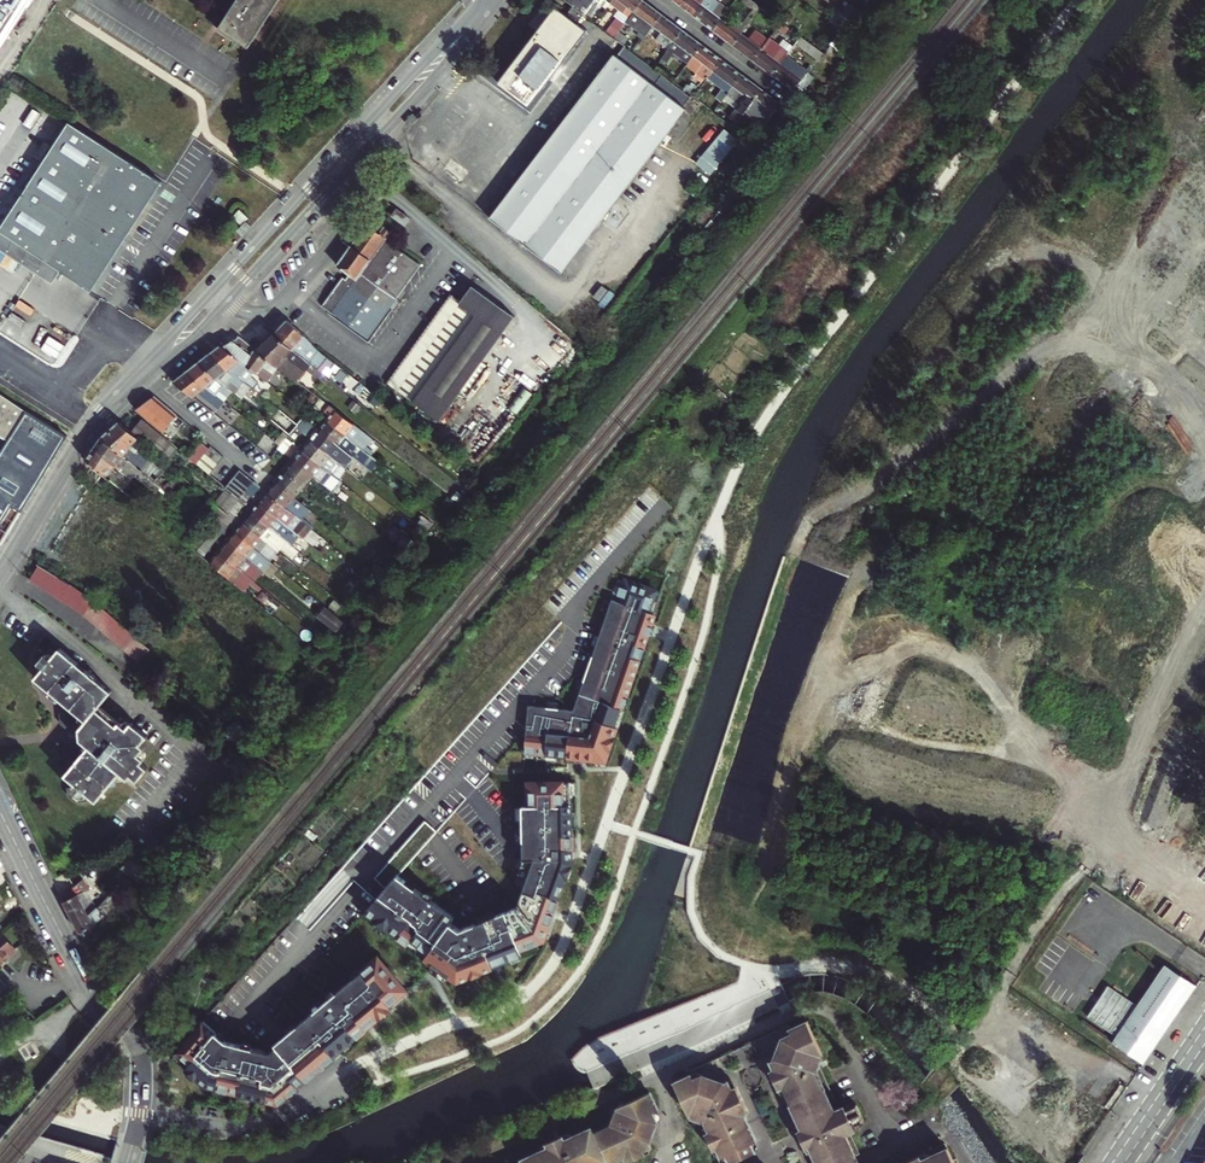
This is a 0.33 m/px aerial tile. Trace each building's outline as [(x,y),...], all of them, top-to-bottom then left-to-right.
[(25,0),(0,0),(0,39),(25,0)] [(214,23),(243,45),(276,0),(231,0),(214,23)] [(573,6),(577,9),(584,15),(595,0),(578,0),(573,6)] [(588,18),(599,3),(595,0),(584,15),(585,15),(588,18)] [(599,3),(606,8),(610,4),(613,0),(595,0),(599,3)] [(610,4),(629,18),(634,12),(642,0),(613,0),(610,4)] [(634,12),(653,26),(662,14),(643,0),(642,0),(634,12)] [(673,0),(694,16),(705,0),(674,0),(673,0)] [(716,9),(719,4),(714,0),(705,0),(694,16),(713,30),(721,19),(713,13),(716,9)] [(758,11),(762,7),(755,2),(752,7),(758,11)] [(752,7),(746,14),(753,19),(758,11),(752,7)] [(765,16),(768,12),(762,7),(758,11),(765,16)] [(499,83),(528,106),(588,32),(578,24),(585,15),(584,15),(577,9),(569,18),(557,8),(499,83)] [(845,17),(851,21),(858,13),(851,8),(845,17)] [(725,15),(716,9),(713,13),(721,19),(725,15)] [(843,32),(851,21),(845,17),(840,13),(831,23),(843,32)] [(669,49),(683,30),(662,14),(653,26),(662,33),(656,39),(669,49)] [(733,45),(741,34),(753,19),(746,14),(741,22),(735,17),(729,25),(721,19),(713,30),(733,45)] [(782,22),(778,28),(793,39),(795,37),(799,40),(802,37),(782,22)] [(673,61),(678,53),(682,48),(693,56),(702,44),(683,30),(669,49),(665,55),(673,61)] [(753,60),(762,49),(767,41),(755,32),(749,39),(741,34),(733,45),(753,60)] [(819,61),(825,54),(802,37),(799,40),(796,44),(819,61)] [(646,45),(642,41),(634,52),(638,55),(646,45)] [(707,79),(708,77),(722,59),(702,44),(693,56),(704,64),(697,72),(707,79)] [(618,56),(615,54),(489,218),(560,274),(688,109),(684,106),(692,97),(684,89),(655,68),(649,64),(638,55),(634,52),(625,46),(618,56)] [(773,75),(787,56),(781,51),(783,48),(779,46),(771,56),(762,49),(753,60),(773,75)] [(682,48),(678,53),(690,61),(693,56),(682,48)] [(654,58),(649,64),(655,68),(662,58),(659,55),(656,59),(654,58)] [(787,56),(773,75),(794,90),(809,72),(787,56)] [(722,59),(708,77),(723,88),(715,98),(722,102),(727,95),(742,75),(722,59)] [(737,123),(747,110),(762,89),(742,75),(727,95),(740,104),(730,117),(737,123)] [(692,97),(693,98),(698,91),(700,88),(692,83),(689,86),(687,85),(684,89),(692,97)] [(18,109),(26,99),(13,88),(6,98),(18,109)] [(762,89),(747,110),(766,124),(782,105),(762,89)] [(71,121),(0,228),(0,229),(92,290),(163,182),(71,121)] [(233,216),(243,225),(246,221),(250,217),(240,208),(233,216)] [(392,216),(398,220),(405,226),(410,219),(396,209),(392,216)] [(237,231),(243,236),(252,226),(246,221),(243,225),(237,231)] [(368,340),(422,266),(386,240),(391,233),(385,228),(380,235),(367,225),(356,240),(358,241),(353,248),(351,246),(337,265),(349,274),(345,278),(342,276),(321,305),(368,340)] [(83,303),(92,290),(0,229),(0,248),(83,303)] [(451,294),(397,367),(450,405),(461,391),(465,394),(485,365),(481,362),(513,317),(471,286),(461,301),(451,294)] [(601,288),(592,298),(597,302),(605,291),(601,288)] [(287,320),(274,334),(310,363),(313,365),(323,373),(328,366),(331,369),(336,363),(324,354),(287,320)] [(310,363),(274,334),(272,332),(264,340),(260,344),(254,339),(249,345),(258,352),(275,365),(296,381),(306,369),(319,379),(323,373),(313,365),(310,363)] [(229,341),(221,345),(258,375),(267,364),(273,368),(275,365),(258,352),(249,345),(238,336),(235,340),(229,341)] [(258,375),(221,345),(210,354),(246,383),(253,388),(261,377),(258,375)] [(246,383),(210,354),(198,363),(229,387),(232,383),(240,390),(246,383)] [(229,387),(198,363),(187,372),(225,402),(234,391),(229,387)] [(397,367),(387,381),(440,420),(450,405),(397,367)] [(219,409),(225,402),(187,372),(178,379),(174,382),(193,397),(199,393),(219,409)] [(234,391),(244,399),(253,388),(246,383),(240,390),(232,383),(229,387),(234,391)] [(9,440),(0,454),(0,549),(68,436),(63,433),(36,416),(0,393),(0,435),(9,440)] [(187,424),(153,397),(136,410),(172,440),(182,429),(187,424)] [(313,409),(317,412),(325,403),(321,400),(313,409)] [(371,439),(329,406),(324,413),(329,417),(327,420),(369,454),(371,451),(365,446),(371,439)] [(303,409),(294,420),(299,424),(304,419),(305,418),(309,414),(303,409)] [(309,414),(305,418),(310,423),(318,413),(317,412),(313,409),(309,414)] [(272,421),(285,430),(290,435),(295,429),(298,425),(280,411),(272,421)] [(295,429),(302,435),(311,424),(304,419),(295,429)] [(369,454),(327,420),(319,430),(361,464),(369,470),(377,460),(369,454)] [(102,438),(140,470),(163,489),(171,480),(148,461),(150,459),(132,445),(138,438),(119,422),(102,438)] [(141,422),(133,431),(167,459),(175,449),(141,422)] [(187,424),(182,429),(191,436),(195,431),(187,424)] [(285,430),(275,442),(280,446),(287,438),(290,435),(285,430)] [(361,464),(319,430),(310,441),(346,469),(352,475),(361,464)] [(102,438),(95,449),(125,474),(129,469),(136,475),(140,470),(102,438)] [(287,438),(280,446),(286,450),(292,443),(287,438)] [(207,441),(194,455),(199,459),(203,455),(212,445),(207,441)] [(310,441),(301,451),(331,475),(337,480),(346,469),(310,441)] [(203,455),(218,466),(226,457),(212,445),(203,455)] [(125,474),(95,449),(87,461),(130,496),(134,490),(121,479),(125,474)] [(279,450),(272,459),(277,463),(284,454),(279,450)] [(301,451),(293,461),(312,476),(323,485),(331,475),(301,451)] [(211,475),(218,466),(203,455),(199,459),(197,463),(211,475)] [(286,469),(284,472),(303,487),(312,476),(293,461),(286,469)] [(234,479),(247,490),(253,482),(254,481),(241,470),(234,479)] [(284,472),(276,482),(294,497),(303,487),(284,472)] [(247,490),(234,479),(227,487),(240,498),(245,492),(247,490)] [(245,492),(250,496),(252,497),(260,488),(253,482),(247,490),(245,492)] [(276,482),(267,493),(286,508),(294,497),(276,482)] [(238,501),(243,505),(250,496),(245,492),(240,498),(238,501)] [(286,508),(267,493),(259,503),(301,536),(303,539),(311,529),(286,508)] [(227,513),(211,499),(201,514),(216,527),(221,521),(227,513)] [(229,511),(234,515),(243,505),(238,501),(229,511)] [(301,536),(259,503),(251,512),(293,546),(301,536)] [(227,513),(221,521),(226,525),(234,515),(229,511),(227,513)] [(251,512),(243,522),(267,542),(277,550),(280,548),(293,559),(299,551),(293,546),(251,512)] [(216,527),(213,530),(219,536),(227,526),(226,525),(221,521),(216,527)] [(267,542),(243,522),(235,532),(260,552),(267,542)] [(311,529),(303,539),(312,546),(320,537),(311,529)] [(213,530),(204,541),(211,547),(219,536),(213,530)] [(235,532),(227,542),(260,570),(262,571),(271,561),(269,560),(260,552),(235,532)] [(405,538),(400,545),(404,548),(410,541),(405,538)] [(204,541),(196,551),(200,555),(202,556),(211,547),(204,541)] [(218,553),(251,580),(260,570),(227,542),(218,553)] [(267,542),(260,552),(269,560),(277,550),(267,542)] [(218,553),(210,563),(229,578),(246,592),(251,585),(257,590),(260,586),(251,580),(218,553)] [(271,561),(262,571),(268,576),(276,566),(271,561)] [(38,565),(30,579),(38,584),(46,570),(38,565)] [(46,570),(38,584),(45,589),(54,575),(46,570)] [(54,575),(45,589),(53,594),(61,580),(54,575)] [(61,580),(53,594),(60,599),(69,584),(61,580)] [(528,705),(524,751),(604,759),(615,725),(613,725),(619,707),(621,708),(661,593),(625,580),(618,601),(612,598),(573,709),(528,705)] [(377,586),(371,581),(366,587),(372,592),(377,586)] [(69,584),(60,599),(67,603),(77,589),(69,584)] [(77,589),(67,603),(75,608),(85,594),(77,589)] [(85,594),(75,608),(83,614),(93,599),(92,598),(85,594)] [(93,599),(83,614),(88,617),(91,619),(101,606),(93,599)] [(323,605),(315,615),(333,630),(341,620),(323,605)] [(101,606),(91,619),(94,622),(98,625),(108,613),(101,606)] [(98,625),(105,631),(115,619),(108,613),(98,625)] [(115,619),(105,631),(112,637),(122,625),(115,619)] [(112,637),(119,643),(129,631),(122,625),(112,637)] [(119,643),(125,649),(136,638),(129,631),(119,643)] [(136,638),(125,649),(132,655),(142,643),(136,638)] [(142,643),(132,655),(139,661),(149,650),(142,643)] [(60,715),(61,726),(68,732),(69,742),(63,749),(64,759),(72,765),(62,776),(68,781),(64,786),(65,797),(76,807),(86,805),(90,801),(95,805),(124,772),(131,779),(135,775),(141,780),(151,768),(145,763),(148,760),(143,756),(149,749),(145,746),(152,738),(136,723),(131,729),(124,723),(121,726),(102,710),(115,694),(99,680),(97,682),(92,678),(94,676),(62,649),(57,654),(52,650),(40,651),(32,661),(33,671),(39,676),(35,681),(51,694),(47,699),(55,706),(59,701),(66,707),(60,715)] [(523,889),(517,906),(543,938),(571,861),(569,783),(529,784),(530,806),(522,806),(523,859),(515,880),(523,889)] [(520,947),(543,938),(517,906),(460,929),(451,922),(455,916),(398,875),(387,887),(377,878),(366,891),(376,900),(366,911),(458,978),(522,952),(520,947)] [(62,903),(78,933),(93,925),(103,915),(106,917),(118,903),(112,897),(107,902),(104,901),(89,916),(78,895),(62,903)] [(13,950),(0,936),(0,961),(13,950)] [(207,1086),(280,1102),(313,1075),(409,994),(379,957),(280,1040),(276,1044),(278,1046),(270,1052),(226,1041),(203,1022),(177,1052),(190,1064),(187,1068),(207,1086)] [(1135,1002),(1108,984),(1086,1016),(1115,1036),(1111,1042),(1143,1064),(1198,986),(1163,962),(1135,1002)] [(813,1160),(815,1162),(858,1162),(850,1146),(872,1137),(863,1114),(846,1120),(821,1066),(823,1062),(812,1038),(807,1028),(789,1036),(791,1041),(782,1045),(786,1054),(783,1060),(775,1064),(778,1072),(771,1076),(779,1094),(783,1092),(798,1126),(795,1130),(798,1138),(803,1136),(808,1149),(804,1151),(807,1158),(813,1160)] [(187,1068),(190,1064),(177,1052),(173,1056),(187,1068)] [(694,1078),(676,1086),(692,1122),(704,1127),(707,1133),(703,1135),(712,1156),(717,1154),(720,1161),(726,1158),(728,1162),(740,1162),(754,1157),(750,1147),(756,1145),(744,1118),(748,1117),(737,1090),(729,1094),(725,1086),(716,1090),(711,1088),(706,1079),(696,1083),(694,1078)] [(595,1133),(593,1130),(577,1137),(572,1134),(565,1137),(567,1141),(552,1148),(550,1143),(543,1146),(540,1154),(525,1160),(526,1162),(625,1162),(627,1162),(628,1162),(635,1162),(648,1157),(644,1150),(653,1146),(649,1138),(653,1129),(661,1126),(657,1118),(661,1116),(652,1097),(616,1114),(613,1125),(595,1133)] [(943,1151),(915,1162),(948,1162),(943,1151)]
